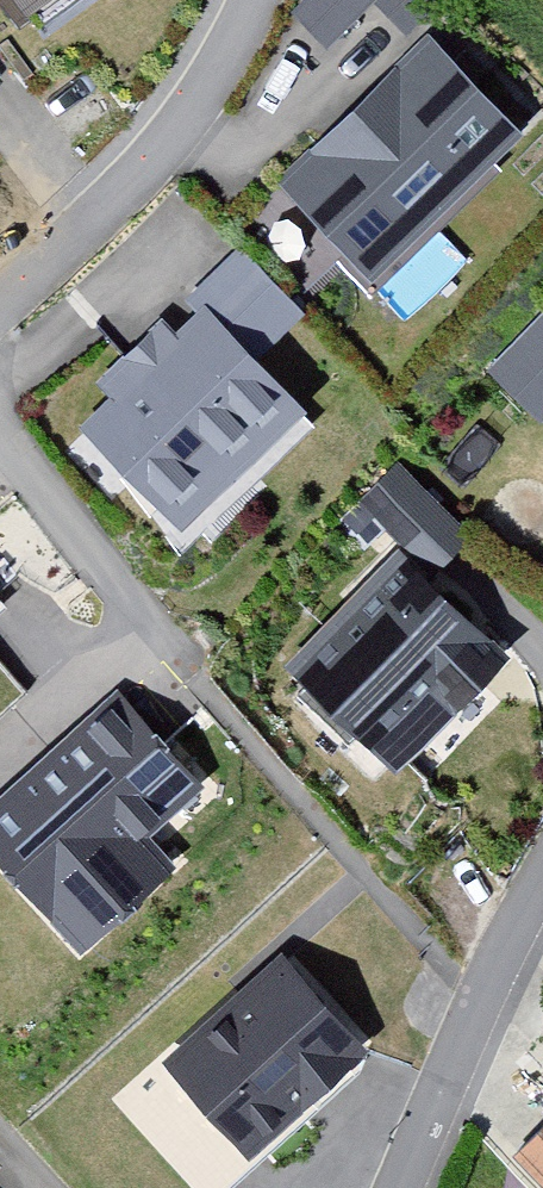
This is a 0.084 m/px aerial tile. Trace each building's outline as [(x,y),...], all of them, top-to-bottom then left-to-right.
[(14,20),(46,0),(1,0),(14,20)] [(292,11),(324,46),(375,0),(304,0),(292,11)] [(425,33),(275,182),(375,283),(525,133),(425,33)] [(76,430),(175,534),(301,414),(207,315),(177,344),(158,325),(91,389),(105,403),(76,430)] [(403,543),(286,660),(390,773),(507,651),(403,543)] [(0,805),(0,868),(76,957),(165,867),(140,838),(211,789),(122,692),(0,805)] [(286,954),(166,1061),(248,1157),(366,1048),(286,954)] [(514,1163),(538,1187),(542,1187),(542,1134),(514,1163)]
